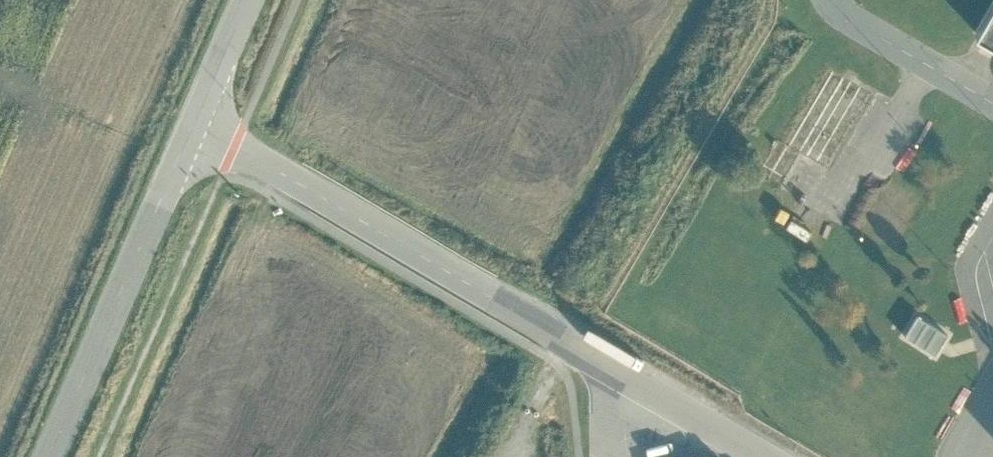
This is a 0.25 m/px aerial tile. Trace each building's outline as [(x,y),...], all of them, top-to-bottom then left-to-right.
[(954,36),(992,58),(992,0),(977,0),(954,36)]
